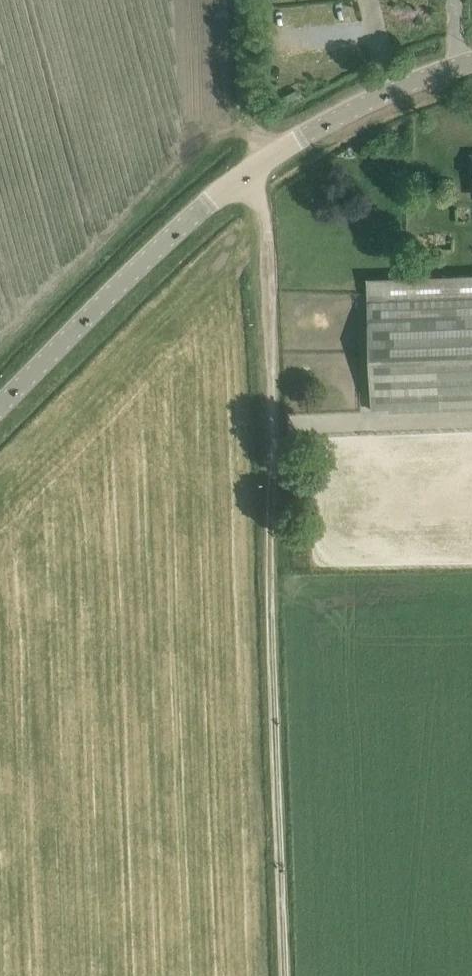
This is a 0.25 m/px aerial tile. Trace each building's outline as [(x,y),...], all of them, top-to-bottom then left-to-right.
[(368,277),(373,411),(471,408),(471,274),(368,277)]
